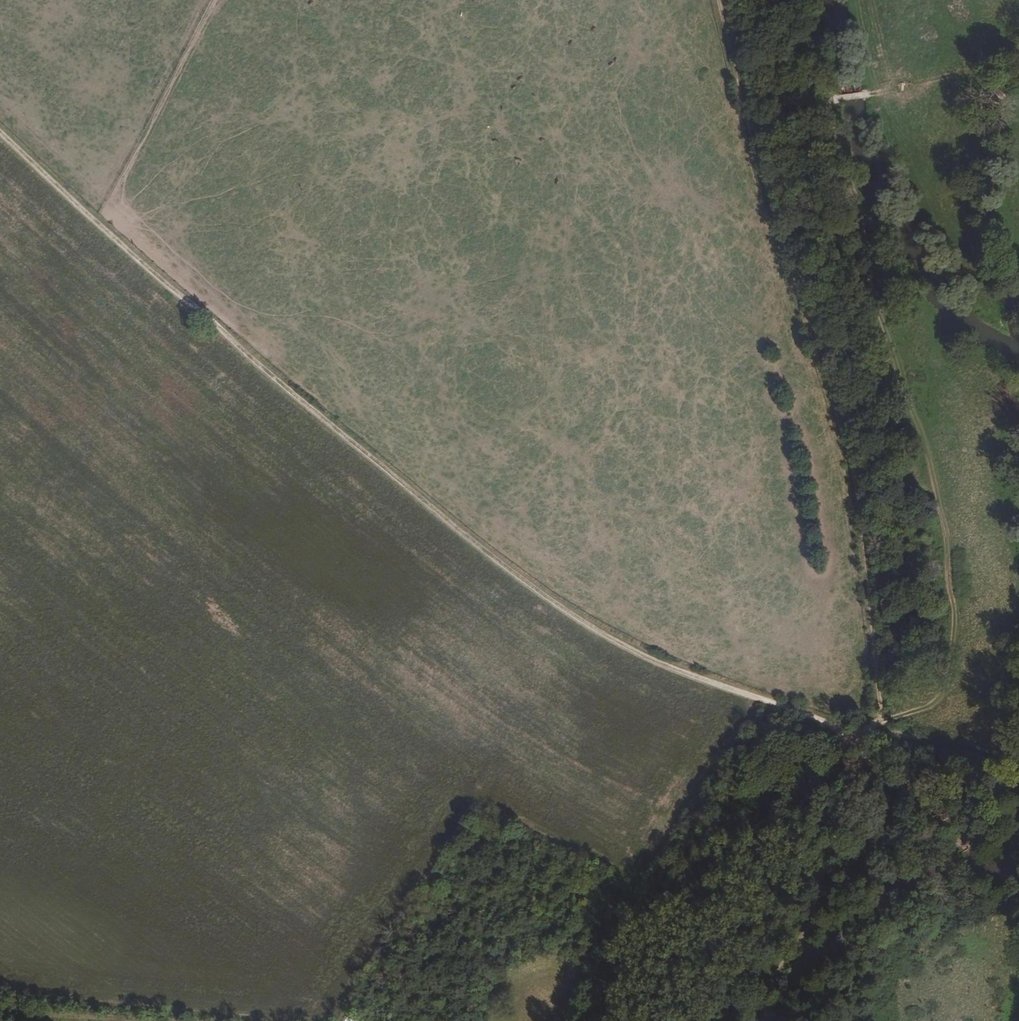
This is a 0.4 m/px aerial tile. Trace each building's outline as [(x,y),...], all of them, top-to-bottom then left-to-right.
[(952,267),(963,265),(960,255),(950,257),(952,267)]
